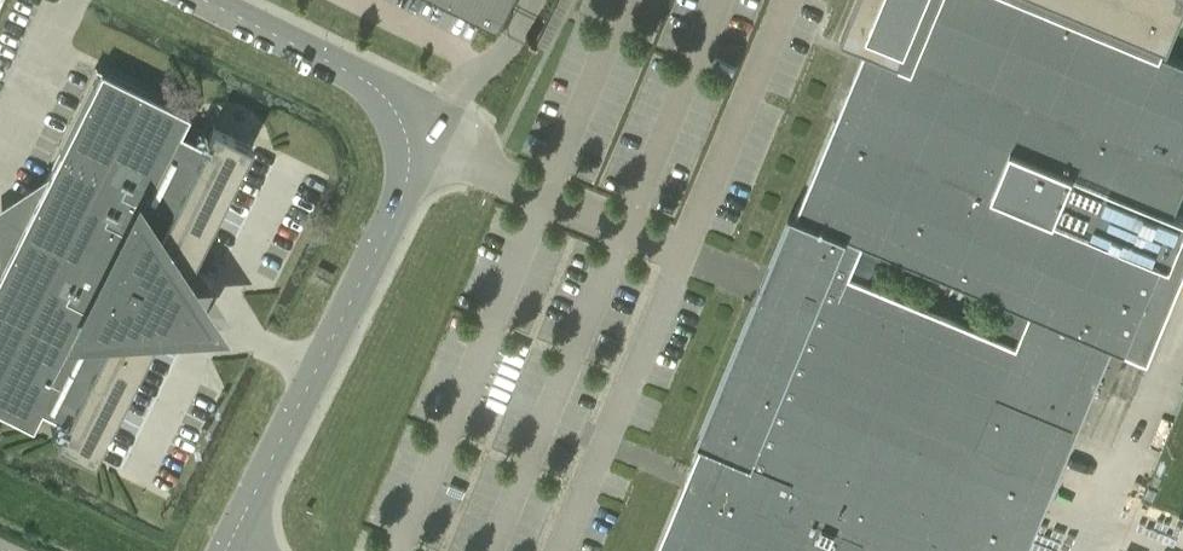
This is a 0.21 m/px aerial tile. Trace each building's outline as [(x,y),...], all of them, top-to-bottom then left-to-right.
[(494,23),(505,0),(449,0),(494,23)] [(657,550),(1028,550),(1113,346),(1126,352),(1143,311),(1166,321),(1182,280),(1182,269),(1172,264),(1182,238),(1182,216),(1175,213),(1182,193),(1182,61),(1162,52),(1167,41),(1169,42),(1182,9),(1182,0),(858,0),(842,38),(866,48),(859,64),(774,269),(759,305),(692,466),(683,488),(657,550)] [(32,426),(41,409),(64,420),(56,438),(92,456),(101,438),(147,345),(150,341),(151,341),(158,327),(162,320),(171,319),(205,317),(187,289),(181,281),(192,260),(190,260),(191,258),(240,160),(251,139),(215,121),(204,143),(180,131),(182,127),(189,113),(101,69),(72,126),(33,205),(11,219),(5,216),(4,218),(22,227),(12,246),(0,270),(0,410),(32,426)]
